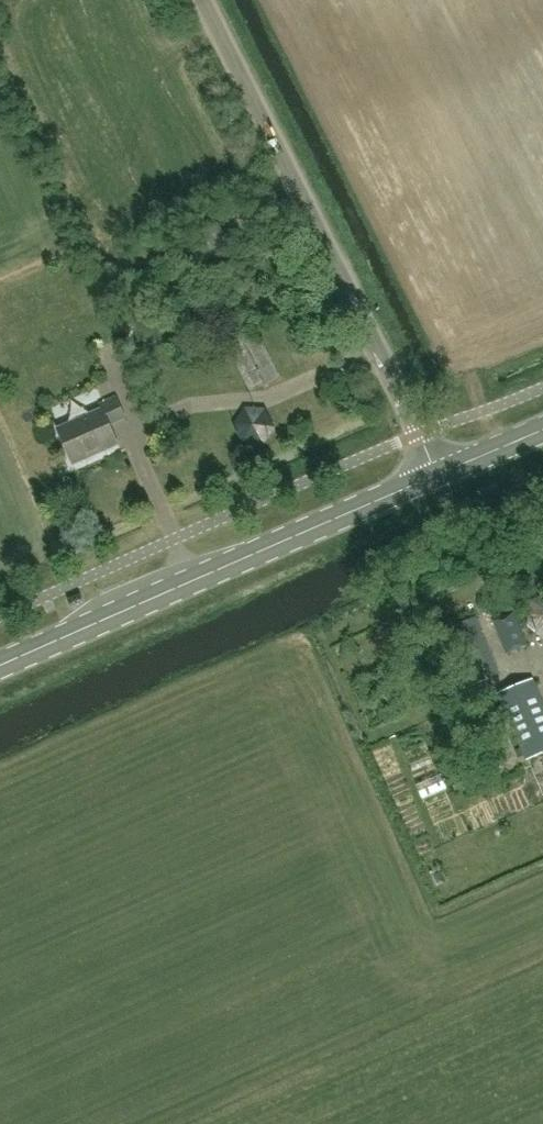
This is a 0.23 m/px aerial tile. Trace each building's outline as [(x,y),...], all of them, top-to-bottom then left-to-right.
[(220,228),(207,235),(215,252),(228,245),(220,228)] [(226,341),(249,392),(279,378),(256,327),(226,341)] [(74,466),(119,447),(111,430),(127,423),(116,397),(98,405),(101,410),(57,429),(74,466)] [(243,444),(264,445),(276,427),(268,408),(245,408),(233,425),(243,444)] [(542,636),(542,596),(531,602),(529,625),(542,636)] [(492,621),(505,655),(529,645),(516,612),(492,621)] [(501,675),(477,617),(446,630),(468,687),(501,675)] [(497,694),(488,698),(496,715),(505,711),(526,761),(542,754),(542,701),(534,679),(497,694)] [(461,680),(449,686),(454,695),(465,690),(461,680)]
